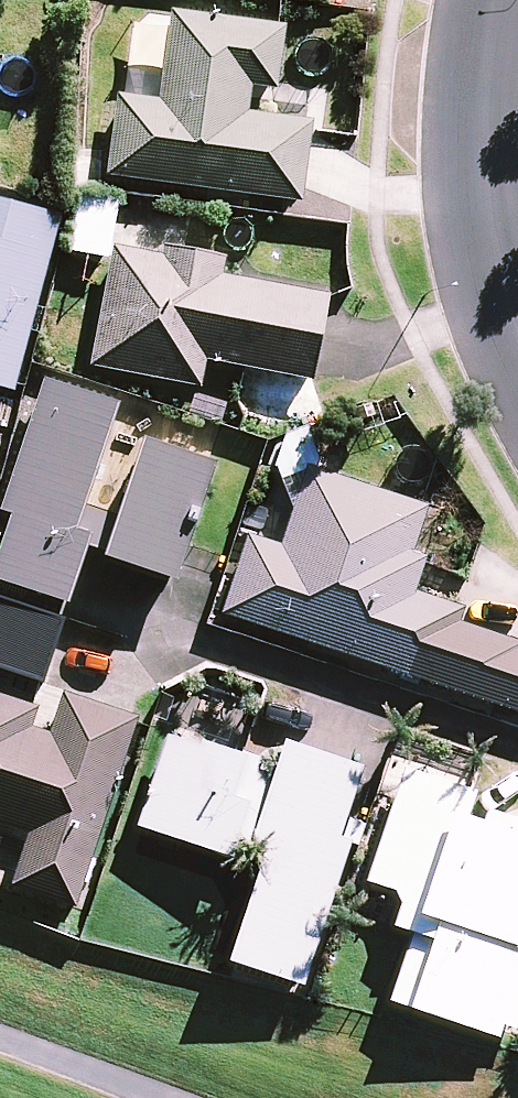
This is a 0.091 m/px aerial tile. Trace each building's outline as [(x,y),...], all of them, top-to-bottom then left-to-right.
[(294,16),(182,3),(170,95),(126,90),(116,170),(305,193),(315,110),(256,103),(259,75),(286,79),(294,16)] [(0,191),(0,372),(25,377),(62,205),(0,191)] [(223,270),(225,258),(124,239),(102,358),(208,378),(214,351),(320,371),(335,291),(223,270)] [(126,395),(54,375),(1,566),(81,589),(95,538),(193,565),(226,445),(155,425),(133,507),(98,497),(126,395)] [(434,503),(317,465),(293,539),(256,527),(230,607),(444,676),(468,600),(408,581),(434,503)] [(0,585),(0,654),(53,670),(72,606),(0,585)] [(0,685),(0,810),(43,824),(25,878),(82,897),(143,709),(76,687),(63,727),(23,714),(30,695),(0,685)] [(286,757),(178,723),(149,816),(243,845),(250,824),(276,833),(240,949),(316,972),(352,855),(345,852),(374,757),(294,732),(286,757)] [(415,757),(376,873),(412,885),(403,914),(422,921),(399,990),(517,1029),(517,1026),(517,808),(480,796),(485,781),(415,757)]
